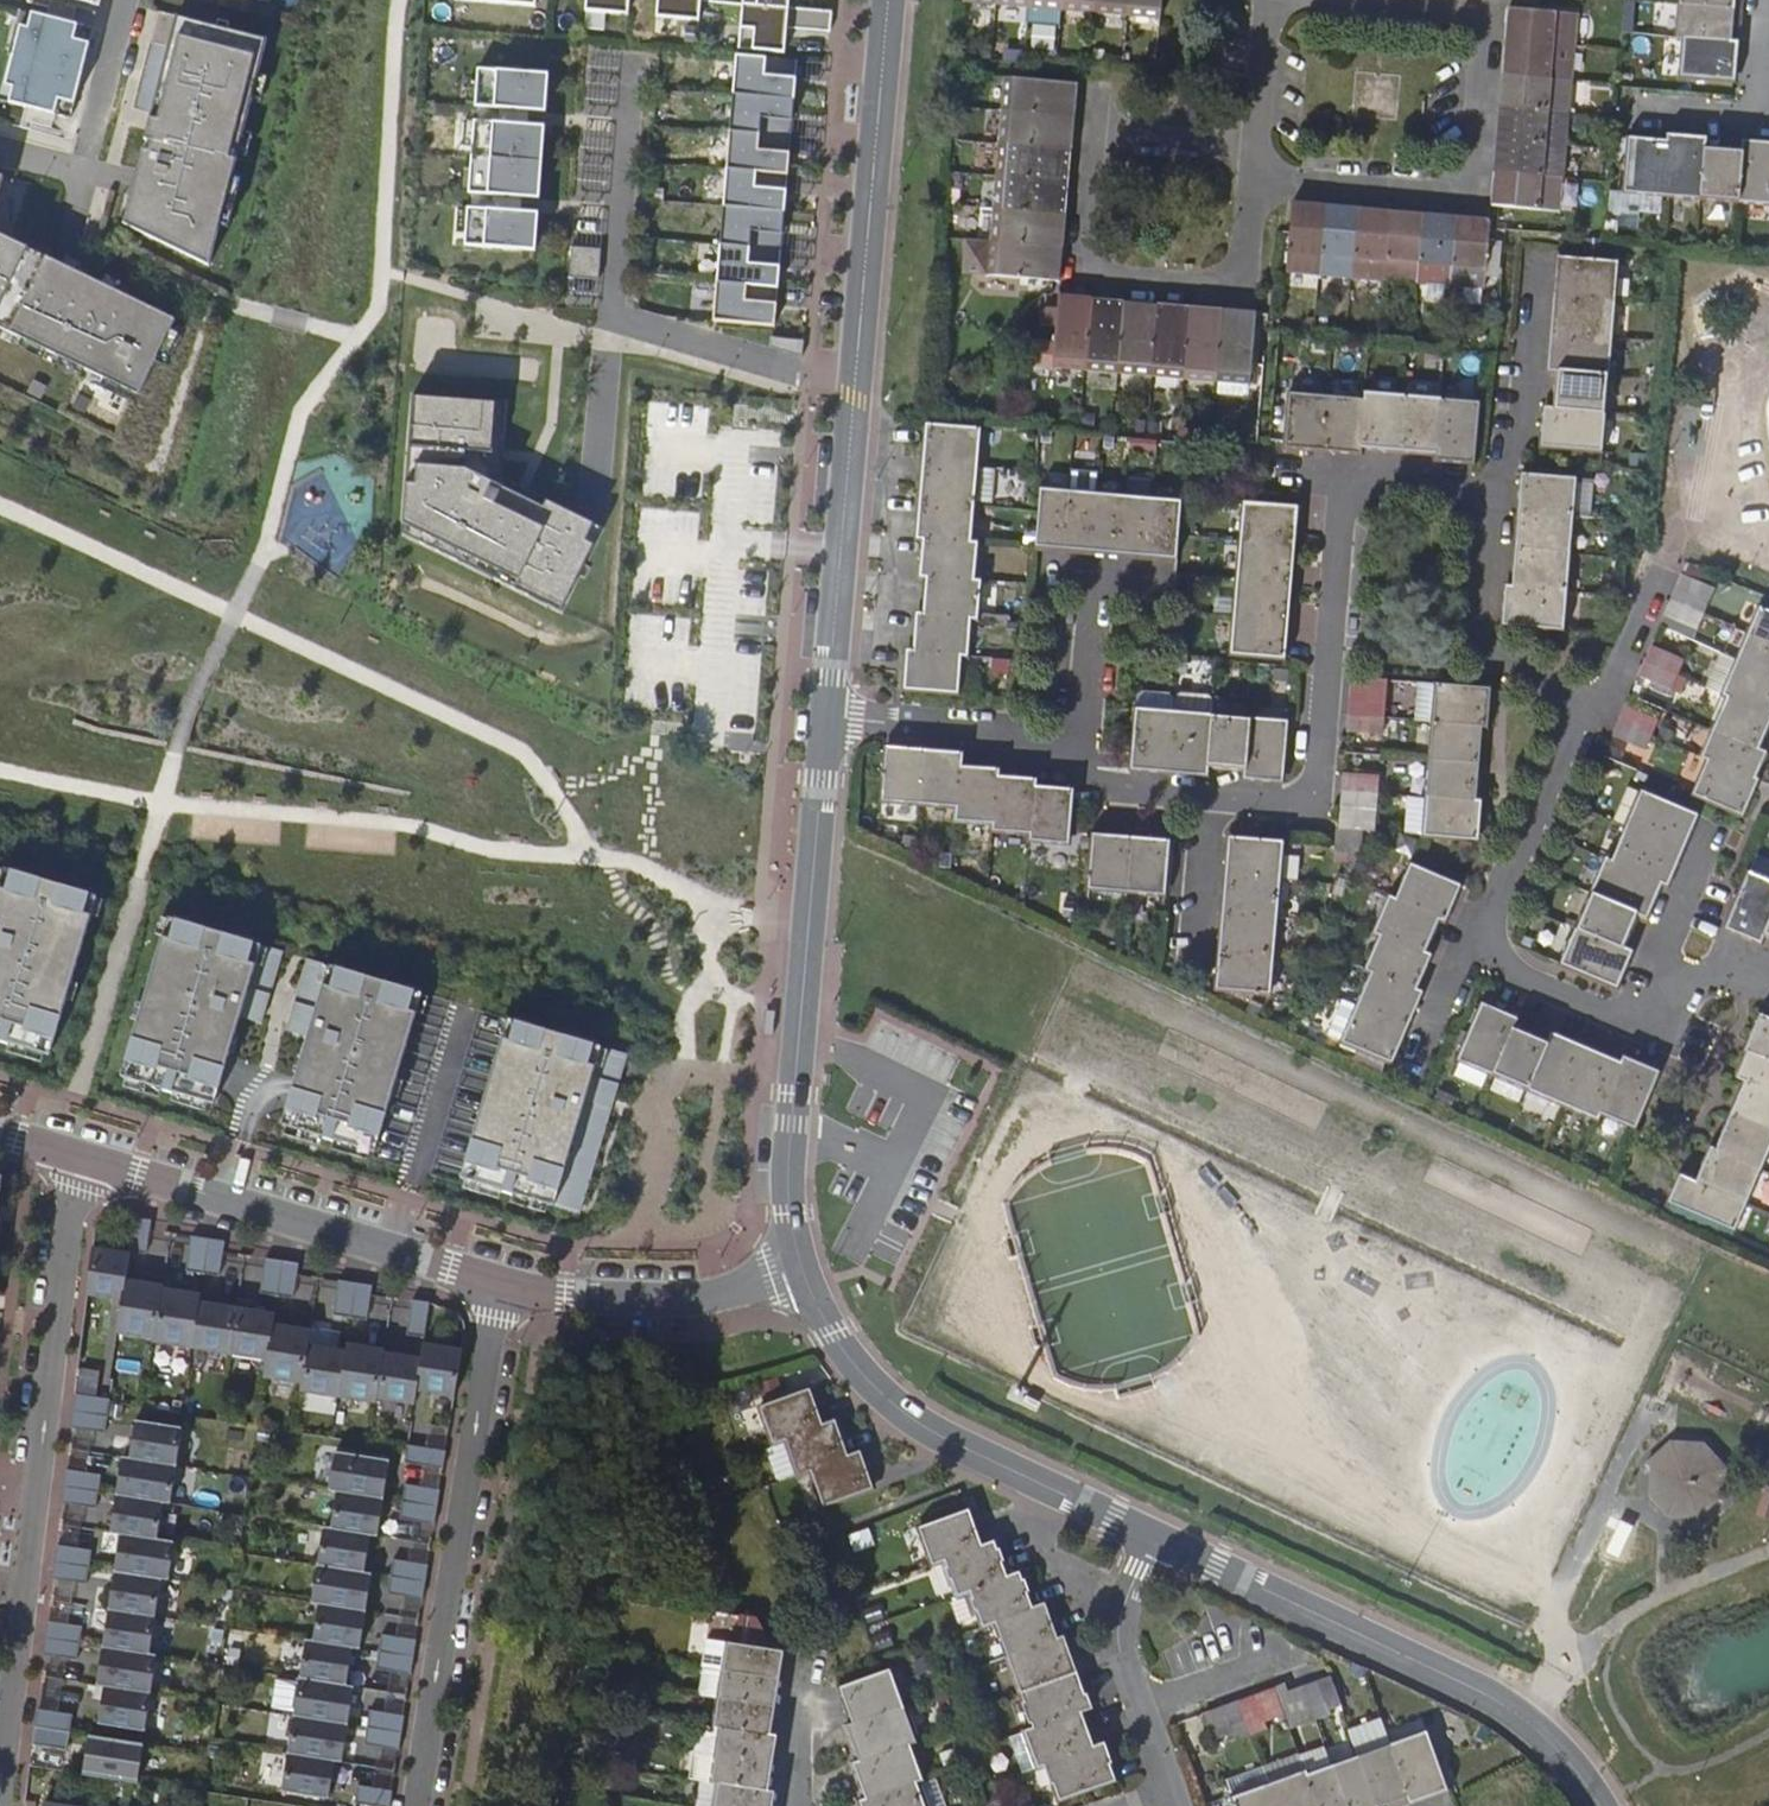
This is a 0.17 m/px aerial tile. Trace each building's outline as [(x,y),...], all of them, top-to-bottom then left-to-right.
[(27,3),(49,9),(51,0),(27,0),(27,3)] [(49,9),(47,17),(69,23),(71,12),(60,9),(62,0),(51,0),(49,9)] [(71,12),(74,1),(99,7),(100,0),(62,0),(60,9),(71,12)] [(629,0),(586,0),(585,11),(628,15),(629,0)] [(700,0),(657,0),(656,17),(699,21),(700,0)] [(742,4),(788,8),(789,0),(742,0),(742,4)] [(1064,0),(1031,0),(1030,7),(1029,25),(1061,28),(1063,10),(1064,0)] [(1096,0),(1064,0),(1063,10),(1095,12),(1096,0)] [(1130,0),(1096,0),(1095,12),(1128,15),(1130,0)] [(1128,15),(1161,18),(1163,0),(1130,0),(1128,15)] [(1741,10),(1742,0),(1680,0),(1680,4),(1741,10)] [(788,8),(742,4),(738,49),(784,53),(786,29),(830,32),(832,12),(788,8)] [(1677,37),(1683,38),(1738,43),(1741,10),(1680,4),(1677,37)] [(1508,8),(1506,41),(1575,47),(1578,14),(1518,9),(1508,8)] [(209,266),(267,39),(151,10),(143,41),(169,48),(145,141),(150,142),(148,152),(142,151),(123,224),(209,266)] [(5,86),(21,27),(28,29),(32,14),(20,11),(0,85),(0,101),(8,103),(12,88),(5,86)] [(70,119),(93,29),(69,23),(47,17),(32,14),(28,29),(21,27),(5,86),(12,88),(8,103),(25,107),(20,128),(29,130),(31,123),(35,110),(55,115),(70,119)] [(1738,43),(1683,38),(1680,76),(1735,80),(1738,43)] [(1575,47),(1506,41),(1503,75),(1572,81),(1575,47)] [(735,56),(732,94),(793,99),(796,61),(735,56)] [(545,113),(548,75),(477,69),(476,83),(474,107),(500,109),(529,111),(545,113)] [(1503,75),(1500,107),(1569,113),(1572,81),(1503,75)] [(1075,116),(1078,84),(1005,77),(1002,109),(1075,116)] [(474,107),(476,83),(467,82),(465,107),(474,107)] [(790,137),(793,99),(732,94),(729,131),(790,137)] [(1569,113),(1500,107),(1497,140),(1566,146),(1569,113)] [(527,126),(529,111),(500,109),(499,124),(527,126)] [(999,142),(1072,149),(1075,116),(1002,109),(999,142)] [(55,115),(35,110),(31,123),(51,128),(55,115)] [(471,147),(473,122),(464,121),(463,146),(471,147)] [(539,199),(544,127),(527,126),(499,124),(473,122),(471,147),(470,169),(468,194),(494,196),(522,198),(539,199)] [(787,174),(790,137),(729,131),(725,169),(787,174)] [(1702,199),(1706,147),(1707,137),(1670,134),(1669,141),(1664,195),(1702,199)] [(1664,195),(1669,141),(1630,137),(1626,192),(1624,210),(1663,213),(1664,195)] [(1566,146),(1497,140),(1494,173),(1563,178),(1566,146)] [(1744,140),(1743,150),(1738,202),(1768,205),(1768,143),(1744,140)] [(996,175),(1069,181),(1072,149),(999,142),(996,175)] [(1738,202),(1743,150),(1706,147),(1702,199),(1738,202)] [(468,194),(470,169),(461,169),(459,194),(468,194)] [(784,212),(787,174),(725,169),(722,207),(784,212)] [(1492,205),(1499,206),(1561,210),(1563,178),(1494,173),(1492,205)] [(1066,213),(1069,181),(996,175),(994,207),(1066,213)] [(521,213),(522,198),(494,196),(493,210),(521,213)] [(1319,276),(1325,206),(1293,203),(1287,273),(1319,276)] [(974,239),(991,241),(994,207),(977,206),(974,239)] [(1357,209),(1325,206),(1319,276),(1351,278),(1357,209)] [(780,250),(784,212),(722,207),(719,245),(780,250)] [(991,241),(1063,247),(1066,213),(994,207),(991,241)] [(465,234),(467,209),(458,208),(456,233),(465,234)] [(535,251),(538,214),(521,213),(493,210),(467,209),(465,234),(464,246),(535,251)] [(1384,281),(1390,211),(1357,209),(1351,278),(1384,281)] [(1423,214),(1390,211),(1384,281),(1417,284),(1423,214)] [(1450,287),(1456,217),(1423,214),(1417,284),(1450,287)] [(1489,220),(1456,217),(1450,287),(1483,290),(1489,227),(1489,220)] [(0,234),(0,328),(138,396),(175,320),(0,234)] [(964,238),(961,272),(1060,281),(1063,247),(991,241),(974,239),(964,238)] [(777,287),(780,250),(719,245),(716,282),(777,287)] [(598,280),(601,250),(572,247),(569,278),(598,280)] [(1555,295),(1617,300),(1620,262),(1562,256),(1559,256),(1555,295)] [(774,326),(777,287),(716,282),(712,321),(774,326)] [(1553,333),(1613,339),(1617,300),(1555,295),(1553,333)] [(1091,299),(1059,296),(1058,307),(1043,306),(1041,324),(1056,325),(1053,368),(1085,371),(1091,299)] [(1124,301),(1091,299),(1085,371),(1118,374),(1124,301)] [(1150,377),(1156,304),(1124,301),(1118,374),(1150,377)] [(1189,307),(1156,304),(1150,377),(1183,379),(1189,307)] [(1216,382),(1222,310),(1189,307),(1183,379),(1216,382)] [(1257,313),(1222,310),(1216,382),(1218,382),(1216,396),(1242,398),(1247,395),(1248,385),(1250,385),(1257,313)] [(1558,369),(1611,374),(1613,339),(1553,333),(1550,368),(1558,369)] [(770,338),(770,348),(802,358),(803,341),(770,338)] [(1555,408),(1607,413),(1611,374),(1558,369),(1555,408)] [(1367,400),(1362,448),(1399,452),(1403,396),(1367,393),(1367,400)] [(1323,450),(1328,397),(1291,394),(1287,442),(1287,448),(1323,450)] [(413,395),(402,534),(561,612),(602,529),(500,478),(505,403),(413,395)] [(1403,396),(1399,452),(1436,454),(1441,400),(1403,396)] [(1328,397),(1323,450),(1361,454),(1362,448),(1367,400),(1328,397)] [(1475,464),(1481,403),(1441,400),(1436,454),(1436,461),(1475,464)] [(1575,449),(1604,451),(1607,413),(1555,408),(1546,408),(1543,446),(1575,449)] [(927,424),(924,463),(977,468),(981,429),(927,424)] [(920,501),(974,505),(977,468),(924,463),(920,501)] [(1576,479),(1572,479),(1523,475),(1519,514),(1573,519),(1576,479)] [(1041,489),(1040,510),(1036,548),(1066,550),(1070,492),(1041,489)] [(1093,552),(1098,494),(1070,492),(1066,550),(1093,552)] [(1119,554),(1125,497),(1098,494),(1093,552),(1119,554)] [(1149,557),(1154,499),(1125,497),(1119,554),(1149,557)] [(1154,499),(1149,557),(1177,560),(1179,536),(1182,502),(1154,499)] [(974,505),(920,501),(917,538),(923,540),(971,543),(974,505)] [(1296,546),(1300,507),(1245,503),(1242,541),(1296,546)] [(1516,551),(1570,556),(1573,519),(1519,514),(1516,551)] [(978,544),(971,543),(923,540),(921,575),(927,576),(974,580),(978,544)] [(1238,580),(1292,584),(1296,546),(1242,541),(1238,580)] [(1570,556),(1516,551),(1513,587),(1567,592),(1570,556)] [(1174,602),(1177,573),(1131,568),(1130,580),(1099,577),(1100,565),(1081,563),(1077,594),(1135,600),(1135,598),(1174,602)] [(980,581),(974,580),(927,576),(924,614),(971,619),(977,619),(980,581)] [(1235,616),(1289,621),(1292,584),(1238,580),(1235,616)] [(1676,585),(1669,600),(1701,614),(1707,599),(1676,585)] [(1567,592),(1513,587),(1507,587),(1504,625),(1564,631),(1567,592)] [(1669,600),(1663,615),(1694,628),(1701,614),(1669,600)] [(1768,643),(1768,611),(1759,607),(1747,633),(1768,643)] [(971,619),(924,614),(917,614),(915,651),(961,655),(967,656),(971,619)] [(1231,654),(1286,659),(1289,621),(1235,616),(1231,654)] [(1747,633),(1736,659),(1768,673),(1768,643),(1747,633)] [(1643,661),(1675,674),(1681,659),(1649,645),(1643,661)] [(961,655),(915,651),(908,651),(904,689),(958,694),(961,655)] [(1727,696),(1768,714),(1768,673),(1736,659),(1721,652),(1705,687),(1727,696)] [(1675,674),(1643,661),(1637,676),(1668,690),(1675,674)] [(1432,723),(1481,727),(1487,727),(1491,688),(1436,684),(1432,723)] [(1432,726),(1432,689),(1416,689),(1415,726),(1432,726)] [(1137,700),(1135,731),(1133,755),(1132,770),(1169,773),(1175,713),(1176,704),(1174,701),(1171,697),(1144,694),(1137,700)] [(1757,750),(1768,721),(1768,714),(1727,696),(1712,730),(1757,750)] [(1348,716),(1383,719),(1385,702),(1350,699),(1348,716)] [(1617,721),(1649,735),(1655,720),(1624,707),(1617,721)] [(1175,713),(1169,773),(1207,777),(1209,768),(1213,716),(1175,713)] [(1213,716),(1209,768),(1245,771),(1249,720),(1213,716)] [(1383,719),(1348,716),(1347,732),(1382,735),(1383,719)] [(1283,783),(1288,723),(1249,720),(1245,771),(1244,780),(1283,783)] [(1649,735),(1617,721),(1611,736),(1643,749),(1649,735)] [(1429,761),(1478,765),(1481,727),(1432,723),(1429,761)] [(1765,754),(1757,750),(1712,730),(1701,756),(1707,760),(1755,780),(1765,754)] [(920,806),(924,751),(888,747),(883,802),(920,806)] [(958,809),(961,767),(962,753),(924,751),(920,806),(958,809)] [(1757,781),(1755,780),(1707,760),(1692,794),(1742,816),(1757,781)] [(1475,802),(1478,765),(1429,761),(1426,797),(1475,802)] [(996,826),(1000,778),(1000,771),(961,767),(958,809),(957,823),(996,826)] [(1342,791),(1377,793),(1378,778),(1343,775),(1342,791)] [(1032,836),(1037,787),(1037,781),(1000,778),(996,826),(995,833),(1032,836)] [(1069,844),(1070,833),(1073,800),(1073,790),(1037,787),(1032,836),(1031,842),(1069,844)] [(1377,793),(1342,791),(1341,806),(1376,810),(1377,793)] [(1697,816),(1685,811),(1641,793),(1626,828),(1682,851),(1697,816)] [(1475,802),(1426,797),(1423,836),(1478,841),(1481,803),(1475,802)] [(1421,803),(1407,802),(1405,836),(1419,837),(1421,803)] [(1362,831),(1374,832),(1376,810),(1341,806),(1339,823),(1338,829),(1362,831)] [(1611,863),(1662,884),(1667,887),(1682,851),(1626,828),(1611,863)] [(1338,829),(1337,844),(1361,846),(1362,831),(1338,829)] [(1127,894),(1132,838),(1093,835),(1088,890),(1127,894)] [(1284,842),(1229,836),(1226,876),(1280,881),(1284,842)] [(1165,897),(1169,842),(1132,838),(1127,894),(1165,897)] [(1591,894),(1639,914),(1647,918),(1662,884),(1611,863),(1605,861),(1591,894)] [(1459,886),(1409,864),(1394,901),(1439,919),(1444,921),(1459,886)] [(0,868),(0,1040),(38,1052),(47,1054),(64,998),(69,982),(89,915),(94,898),(95,896),(87,894),(70,889),(29,876),(12,871),(0,868)] [(14,868),(12,871),(29,876),(30,873),(14,868)] [(1764,935),(1768,922),(1768,882),(1749,873),(1733,911),(1725,929),(1760,944),(1764,935)] [(1222,914),(1277,919),(1280,881),(1226,876),(1222,914)] [(71,885),(70,889),(87,894),(88,890),(71,885)] [(1576,930),(1623,949),(1639,914),(1591,894),(1576,930)] [(102,900),(94,898),(89,915),(97,917),(102,900)] [(1379,935),(1424,954),(1439,919),(1394,901),(1389,899),(1374,933),(1379,935)] [(1219,950),(1273,956),(1277,919),(1222,914),(1219,950)] [(178,916),(177,920),(193,925),(194,921),(178,916)] [(162,936),(167,919),(159,917),(154,934),(162,936)] [(177,920),(167,918),(167,919),(162,936),(142,1003),(136,1021),(120,1076),(130,1079),(203,1101),(212,1104),(238,1016),(261,1023),(283,952),(249,942),(234,938),(193,925),(177,920)] [(1561,964),(1617,988),(1632,953),(1623,949),(1576,930),(1561,964)] [(236,933),(234,938),(249,942),(251,938),(236,933)] [(1424,954),(1379,935),(1365,970),(1371,972),(1415,990),(1429,957),(1424,954)] [(1216,989),(1269,994),(1273,956),(1219,950),(1216,986),(1216,989)] [(337,968),(306,959),(285,1030),(306,1036),(302,1050),(297,1067),(280,1124),(291,1127),(363,1149),(372,1151),(420,993),(412,991),(395,986),(354,974),(337,968)] [(339,965),(337,968),(354,974),(355,970),(339,965)] [(1415,990),(1371,972),(1356,1006),(1406,1027),(1421,993),(1415,990)] [(76,984),(69,982),(64,998),(71,1001),(76,984)] [(396,982),(395,986),(412,991),(413,987),(396,982)] [(449,1002),(420,993),(372,1151),(370,1156),(399,1165),(449,1002)] [(136,1021),(142,1003),(134,1001),(129,1018),(136,1021)] [(1341,1042),(1385,1061),(1391,1064),(1406,1027),(1356,1006),(1341,1001),(1328,1033),(1343,1039),(1341,1042)] [(1492,1076),(1514,1028),(1517,1020),(1482,1004),(1457,1061),(1492,1076)] [(460,1177),(507,1019),(479,1011),(429,1175),(458,1183),(460,1177)] [(1747,1053),(1768,1062),(1768,1020),(1760,1016),(1744,1052),(1747,1053)] [(518,1018),(517,1022),(534,1027),(535,1024),(518,1018)] [(517,1022),(507,1019),(460,1177),(469,1180),(543,1202),(578,1213),(626,1055),(591,1044),(574,1039),(534,1027),(517,1022)] [(1527,1092),(1548,1043),(1514,1028),(1492,1076),(1527,1092)] [(1560,1106),(1585,1050),(1552,1035),(1548,1043),(1527,1092),(1560,1106)] [(576,1036),(574,1039),(591,1044),(592,1041),(576,1036)] [(0,1040),(0,1043),(7,1045),(5,1051),(36,1061),(38,1052),(0,1040)] [(297,1067),(302,1050),(299,1048),(294,1065),(297,1067)] [(1595,1121),(1599,1113),(1620,1065),(1585,1050),(1560,1106),(1595,1121)] [(1744,1082),(1768,1092),(1768,1062),(1747,1053),(1736,1078),(1744,1082)] [(1634,1129),(1659,1072),(1624,1057),(1620,1065),(1599,1113),(1634,1129)] [(203,1101),(130,1079),(127,1088),(158,1097),(160,1090),(171,1094),(169,1100),(200,1110),(203,1101)] [(1744,1082),(1730,1116),(1768,1132),(1768,1092),(1744,1082)] [(1715,1151),(1760,1171),(1768,1151),(1768,1132),(1730,1116),(1715,1151)] [(363,1149),(291,1127),(288,1135),(318,1144),(320,1138),(332,1142),(330,1148),(361,1158),(363,1149)] [(1760,1171),(1715,1151),(1709,1149),(1695,1183),(1746,1205),(1760,1171)] [(1669,1202),(1735,1231),(1746,1205),(1695,1183),(1679,1177),(1669,1202)] [(543,1202),(469,1180),(467,1189),(498,1198),(500,1191),(511,1195),(509,1201),(540,1211),(543,1202)] [(149,1231),(151,1220),(134,1217),(129,1251),(146,1254),(146,1250),(149,1231)] [(167,1253),(170,1235),(149,1231),(146,1250),(167,1253)] [(187,1256),(190,1238),(170,1235),(167,1253),(187,1256)] [(202,1274),(208,1239),(191,1237),(190,1238),(187,1256),(185,1272),(202,1274)] [(222,1253),(224,1242),(208,1239),(202,1274),(219,1277),(220,1271),(222,1253)] [(123,1288),(129,1254),(92,1248),(85,1296),(121,1302),(123,1288)] [(241,1275),(244,1257),(222,1253),(220,1271),(241,1275)] [(261,1278),(264,1260),(244,1257),(241,1275),(261,1278)] [(282,1261),(264,1258),(264,1260),(261,1278),(259,1294),(276,1296),(282,1261)] [(296,1275),(298,1264),(282,1261),(276,1296),(292,1299),(293,1294),(296,1275)] [(315,1297),(318,1279),(296,1275),(293,1294),(315,1297)] [(335,1300),(338,1282),(318,1279),(315,1297),(335,1300)] [(350,1319),(355,1283),(338,1280),(338,1282),(335,1300),(332,1316),(350,1319)] [(370,1295),(371,1286),(355,1283),(350,1319),(366,1321),(367,1313),(370,1295)] [(153,1340),(161,1293),(123,1288),(121,1302),(116,1334),(153,1340)] [(191,1349),(198,1302),(199,1295),(161,1289),(161,1293),(153,1340),(153,1343),(191,1349)] [(388,1317),(391,1298),(370,1295),(367,1313),(388,1317)] [(408,1320),(411,1302),(391,1298),(388,1317),(408,1320)] [(423,1338),(429,1303),(411,1300),(411,1302),(408,1320),(406,1335),(423,1338)] [(228,1355),(235,1308),(198,1302),(191,1349),(228,1355)] [(266,1361),(272,1325),(274,1314),(235,1308),(228,1355),(266,1361)] [(301,1384),(307,1345),(309,1330),(272,1325),(266,1361),(263,1379),(301,1384)] [(383,1353),(383,1350),(345,1344),(344,1351),(337,1398),(375,1404),(375,1399),(383,1353)] [(454,1398),(461,1350),(422,1344),(420,1359),(415,1392),(454,1398)] [(337,1398),(344,1351),(307,1345),(301,1384),(300,1392),(337,1398)] [(413,1406),(415,1392),(420,1359),(383,1353),(375,1399),(413,1406)] [(772,1443),(823,1424),(811,1389),(759,1407),(772,1443)] [(107,1417),(110,1400),(75,1394),(72,1411),(107,1417)] [(107,1417),(72,1411),(70,1428),(72,1429),(73,1429),(92,1432),(104,1433),(107,1417)] [(799,1474),(809,1470),(848,1457),(835,1420),(823,1424),(772,1443),(773,1445),(766,1448),(777,1478),(798,1471),(799,1474)] [(175,1466),(182,1429),(135,1421),(128,1459),(175,1466)] [(89,1452),(92,1432),(73,1429),(70,1450),(89,1452)] [(1668,1518),(1698,1518),(1718,1499),(1724,1500),(1726,1467),(1703,1442),(1669,1441),(1644,1464),(1648,1466),(1648,1497),(1668,1518)] [(442,1469),(445,1451),(407,1445),(404,1463),(442,1469)] [(85,1473),(89,1452),(70,1450),(67,1470),(85,1473)] [(382,1499),(388,1461),(364,1457),(334,1452),(328,1490),(336,1491),(382,1499)] [(870,1489),(873,1488),(861,1452),(848,1457),(809,1470),(822,1506),(870,1489)] [(170,1504),(175,1466),(128,1459),(121,1458),(115,1496),(162,1503),(170,1504)] [(98,1493),(101,1475),(85,1473),(67,1470),(66,1470),(63,1487),(98,1493)] [(436,1507),(439,1491),(404,1485),(402,1502),(436,1507)] [(1768,1519),(1768,1487),(1765,1486),(1756,1515),(1768,1519)] [(96,1509),(98,1493),(63,1487),(60,1503),(63,1504),(65,1504),(82,1507),(96,1509)] [(376,1536),(382,1499),(336,1491),(330,1529),(369,1535),(376,1536)] [(156,1540),(162,1503),(115,1496),(109,1533),(119,1535),(156,1540)] [(434,1525),(436,1507),(402,1502),(399,1520),(413,1522),(432,1525),(434,1525)] [(79,1528),(82,1507),(65,1504),(61,1525),(79,1528)] [(929,1564),(943,1560),(983,1545),(970,1510),(916,1528),(929,1564)] [(1632,1529),(1606,1517),(1582,1572),(1609,1584),(1632,1529)] [(429,1544),(432,1525),(413,1522),(410,1541),(429,1544)] [(76,1548),(79,1528),(61,1525),(58,1545),(76,1548)] [(363,1573),(369,1535),(330,1529),(322,1528),(317,1565),(363,1573)] [(168,1580),(174,1543),(156,1540),(119,1535),(113,1572),(161,1579),(168,1580)] [(426,1566),(429,1544),(410,1541),(407,1563),(426,1566)] [(955,1595),(968,1590),(1007,1577),(995,1541),(983,1545),(943,1560),(955,1595)] [(89,1568),(92,1551),(76,1548),(58,1545),(56,1545),(54,1562),(89,1568)] [(425,1582),(427,1566),(426,1566),(407,1563),(392,1560),(390,1577),(425,1582)] [(86,1584),(89,1568),(54,1562),(51,1579),(54,1580),(55,1580),(73,1583),(86,1584)] [(365,1611),(371,1573),(363,1573),(317,1565),(311,1603),(318,1604),(365,1611)] [(155,1617),(161,1579),(113,1572),(107,1610),(155,1617)] [(1020,1572),(1007,1577),(968,1590),(980,1627),(995,1621),(1033,1608),(1020,1572)] [(422,1600),(425,1582),(390,1577),(387,1595),(401,1597),(420,1600),(422,1600)] [(70,1604),(73,1583),(55,1580),(52,1601),(70,1604)] [(417,1619),(420,1600),(401,1597),(398,1617),(417,1619)] [(67,1624),(70,1604),(52,1601),(49,1621),(67,1624)] [(1045,1603),(1033,1608),(995,1621),(1008,1656),(1057,1638),(1045,1603)] [(359,1649),(365,1611),(318,1604),(312,1642),(351,1648),(359,1649)] [(149,1655),(155,1617),(107,1610),(101,1648),(149,1655)] [(414,1640),(417,1619),(398,1617),(395,1637),(414,1640)] [(80,1644),(82,1627),(67,1624),(49,1621),(47,1621),(44,1639),(80,1644)] [(413,1658),(416,1641),(414,1640),(395,1637),(380,1635),(378,1652),(413,1658)] [(753,1647),(763,1649),(765,1636),(755,1635),(753,1647)] [(1065,1636),(1057,1638),(1008,1656),(1020,1692),(1078,1672),(1065,1636)] [(80,1644),(44,1639),(42,1655),(46,1655),(47,1656),(66,1658),(77,1660),(80,1644)] [(345,1686),(351,1648),(312,1642),(305,1640),(299,1679),(345,1686)] [(723,1671),(727,1643),(708,1640),(703,1668),(708,1669),(723,1671)] [(779,1680),(783,1652),(763,1649),(753,1647),(727,1643),(723,1671),(779,1680)] [(150,1694),(156,1656),(149,1655),(101,1648),(96,1685),(103,1687),(150,1694)] [(410,1675),(413,1658),(378,1652),(375,1670),(390,1672),(409,1675),(410,1675)] [(62,1680),(66,1658),(47,1656),(44,1677),(62,1680)] [(723,1671),(708,1669),(705,1691),(719,1693),(723,1671)] [(840,1690),(852,1724),(905,1705),(893,1669),(839,1688),(840,1690)] [(774,1707),(779,1680),(723,1671),(719,1693),(718,1698),(774,1707)] [(406,1695),(409,1675),(390,1672),(386,1692),(406,1695)] [(1081,1711),(1090,1707),(1078,1672),(1020,1692),(1033,1727),(1081,1711)] [(57,1713),(62,1680),(44,1677),(39,1710),(57,1713)] [(1343,1710),(1331,1677),(1319,1681),(1304,1686),(1316,1719),(1343,1710)] [(347,1724),(353,1687),(345,1686),(299,1679),(293,1716),(347,1724)] [(1316,1719),(1304,1686),(1277,1696),(1284,1714),(1293,1711),(1299,1725),(1316,1719)] [(144,1731),(150,1694),(103,1687),(97,1724),(144,1731)] [(1287,1723),(1284,1714),(1277,1696),(1274,1688),(1240,1700),(1252,1735),(1287,1723)] [(402,1716),(406,1695),(386,1692),(383,1713),(402,1716)] [(770,1734),(774,1707),(718,1698),(714,1725),(770,1734)] [(1240,1700),(1224,1706),(1204,1713),(1212,1736),(1232,1730),(1235,1741),(1252,1735),(1240,1700)] [(846,1726),(859,1762),(911,1743),(918,1741),(905,1705),(852,1724),(846,1726)] [(70,1733),(72,1715),(57,1713),(39,1710),(37,1709),(34,1727),(70,1733)] [(401,1733),(404,1716),(402,1716),(383,1713),(369,1711),(366,1727),(401,1733)] [(1095,1746),(1081,1711),(1033,1727),(1009,1736),(1022,1771),(1046,1763),(1095,1746)] [(341,1762),(347,1724),(293,1716),(287,1754),(334,1761),(341,1762)] [(700,1723),(696,1752),(706,1753),(772,1764),(777,1735),(770,1734),(714,1725),(700,1723)] [(67,1749),(70,1733),(34,1727),(32,1743),(67,1749)] [(398,1751),(401,1733),(366,1727),(363,1746),(378,1748),(397,1751),(398,1751)] [(1410,1802),(1390,1745),(1384,1727),(1353,1738),(1359,1756),(1377,1805),(1400,1805),(1410,1802)] [(1390,1745),(1410,1802),(1447,1789),(1438,1764),(1426,1732),(1390,1745)] [(137,1783),(143,1744),(88,1736),(82,1774),(137,1783)] [(911,1743),(859,1762),(852,1765),(864,1800),(924,1779),(911,1743)] [(1103,1743),(1095,1746),(1046,1763),(1058,1801),(1116,1781),(1103,1743)] [(394,1770),(397,1751),(378,1748),(375,1768),(394,1770)] [(768,1791),(772,1764),(706,1753),(701,1781),(768,1791)] [(328,1798),(334,1761),(287,1754),(281,1791),(328,1798)] [(1359,1756),(1332,1765),(1347,1805),(1377,1805),(1359,1756)] [(1332,1765),(1306,1774),(1317,1805),(1347,1805),(1332,1765)] [(1269,1783),(1263,1767),(1227,1780),(1236,1805),(1277,1805),(1269,1783)] [(390,1792),(394,1770),(375,1768),(371,1789),(390,1792)] [(1277,1805),(1317,1805),(1306,1774),(1304,1771),(1269,1783),(1277,1805)] [(924,1779),(864,1800),(858,1802),(860,1805),(944,1805),(945,1805),(934,1775),(924,1779)] [(775,1792),(768,1791),(701,1781),(697,1805),(773,1805),(775,1792)] [(392,1792),(390,1792),(371,1789),(357,1787),(354,1803),(373,1805),(390,1805),(392,1792)]
